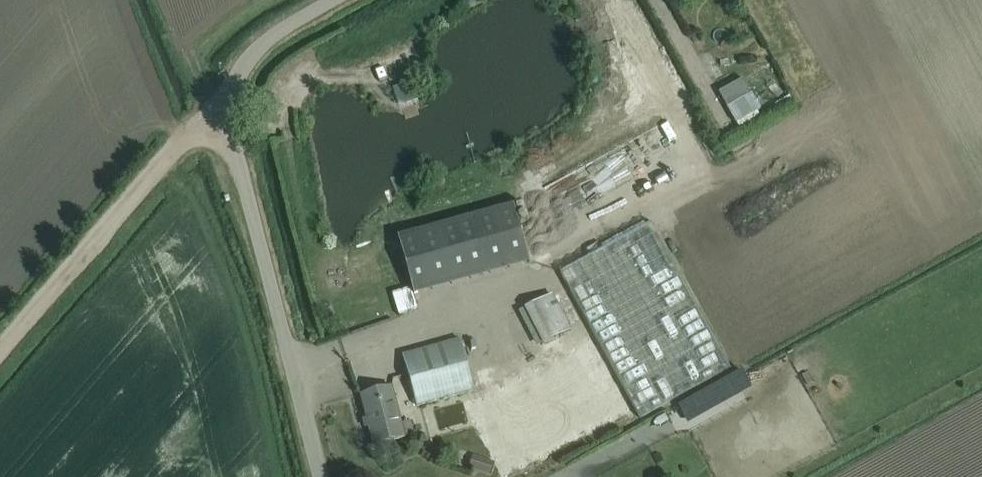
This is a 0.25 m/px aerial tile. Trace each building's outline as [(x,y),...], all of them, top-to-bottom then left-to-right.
[(737,27),(728,16),(716,27),(725,38),(737,27)] [(774,99),(784,95),(777,77),(767,81),(774,99)] [(743,79),(719,92),(740,131),(761,120),(756,111),(759,109),(743,79)] [(551,187),(536,190),(541,209),(556,205),(551,187)] [(520,209),(401,242),(418,302),(537,269),(520,209)] [(649,224),(560,273),(639,418),(729,369),(649,224)] [(460,339),(421,350),(402,355),(416,405),(474,389),(479,406),(571,380),(589,366),(551,293),(523,307),(541,341),(541,350),(469,370),(460,339)] [(744,397),(760,391),(750,366),(734,373),(744,397)] [(699,414),(734,398),(724,377),(689,393),(699,414)] [(374,445),(405,437),(391,386),(360,394),(374,445)]
